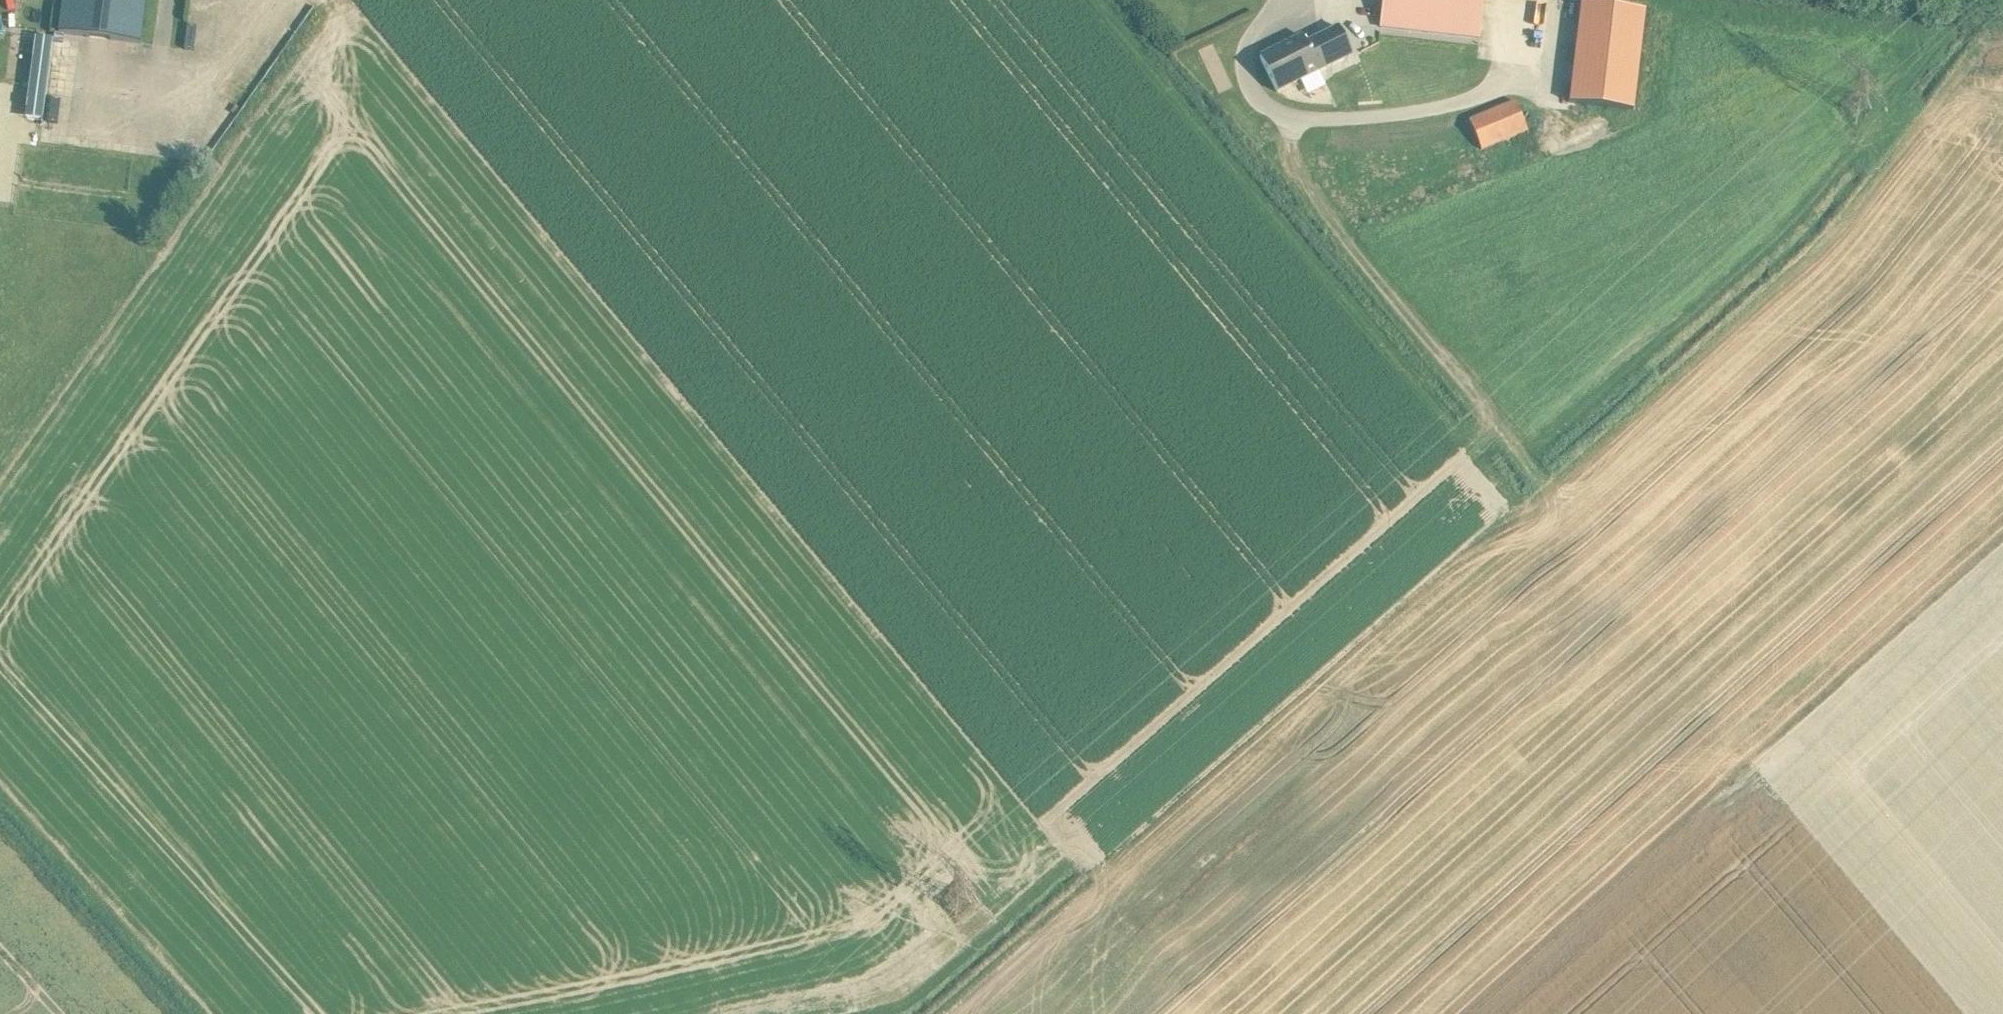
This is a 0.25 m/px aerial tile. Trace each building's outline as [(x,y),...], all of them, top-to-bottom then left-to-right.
[(146,0),(63,0),(58,32),(141,43),(146,0)] [(1483,0),(1383,0),(1380,27),(1479,38),(1483,0)] [(1569,103),(1633,110),(1645,11),(1581,3),(1569,103)] [(1353,56),(1339,28),(1306,43),(1302,36),(1260,57),(1277,92),(1353,56)] [(33,36),(31,72),(51,74),(53,37),(33,36)] [(1480,152),(1525,133),(1513,103),(1467,121),(1480,152)]
